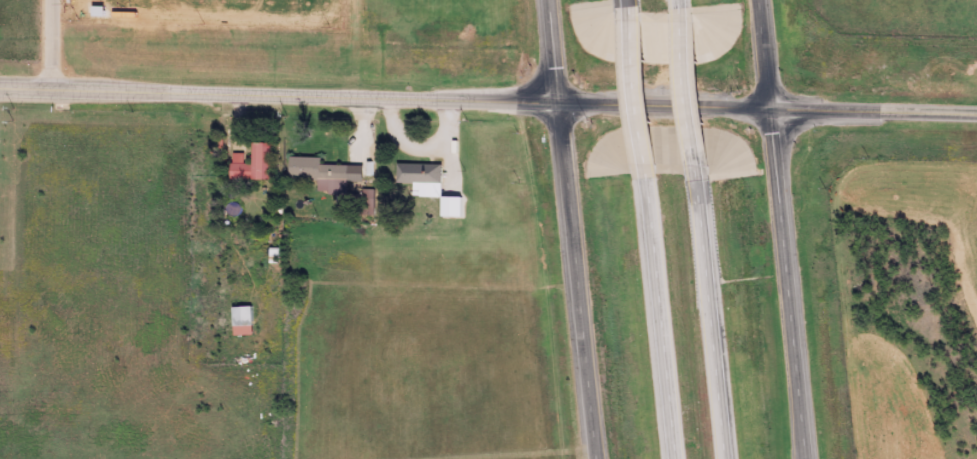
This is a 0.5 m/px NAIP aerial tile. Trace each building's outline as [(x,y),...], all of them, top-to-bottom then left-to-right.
[(247,164),(226,164),(226,180),(268,181),(268,143),(248,143),(247,164)] [(345,165),(317,165),(317,157),(284,157),(284,177),(314,178),(314,194),(344,195),(345,165)] [(409,197),(438,198),(437,217),(458,218),(458,197),(438,197),(439,165),(394,164),(394,183),(410,183),(409,197)] [(370,215),(370,189),(359,189),(359,215),(370,215)] [(249,335),(249,307),(229,307),(229,335),(249,335)]
